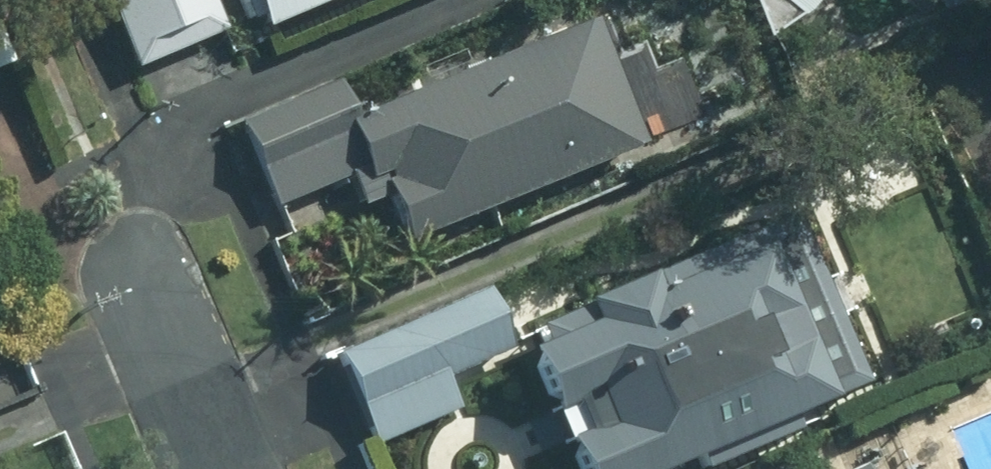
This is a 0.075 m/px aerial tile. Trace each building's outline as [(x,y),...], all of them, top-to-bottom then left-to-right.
[(200,0),(81,0),(115,82),(217,41),(200,0)] [(251,26),(311,0),(240,0),(251,26)] [(782,9),(789,0),(770,0),(782,9)] [(344,121),(328,84),(237,122),(271,203),(371,162),(402,236),(632,140),(583,22),(344,121)] [(527,324),(535,342),(522,348),(572,468),(646,468),(721,437),(728,454),(770,435),(763,420),(804,403),(733,238),(527,324)] [(479,291),(322,359),(362,451),(453,413),(438,379),(504,349),(479,291)]
